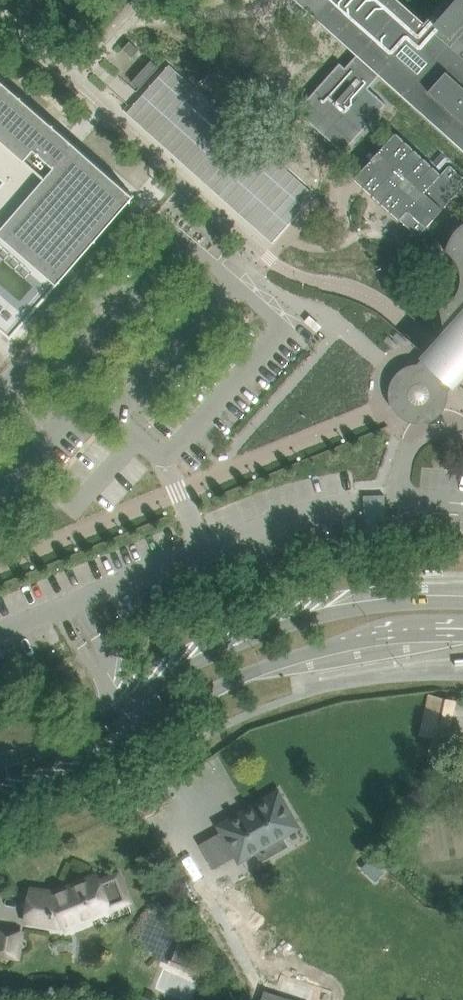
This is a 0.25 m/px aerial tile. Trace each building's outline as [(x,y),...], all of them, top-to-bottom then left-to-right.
[(425,23),(399,0),(298,0),(357,54),(345,67),(340,62),(297,110),(343,152),(387,104),(369,88),(381,74),(462,147),(462,0),(445,0),(425,23)] [(133,57),(139,49),(130,41),(123,48),(133,57)] [(159,67),(151,60),(132,82),(139,88),(159,67)] [(170,64),(127,112),(272,242),(315,194),(170,64)] [(12,340),(137,196),(0,77),(0,329),(12,340)] [(355,178),(418,236),(462,187),(462,176),(450,164),(442,174),(396,132),(384,145),(372,159),(355,178)] [(458,228),(452,235),(449,240),(447,245),(446,250),(447,251),(452,255),(456,260),(459,265),(461,271),(461,277),(461,283),(459,289),(456,294),(452,299),(448,303),(442,306),(441,307),(447,331),(439,339),(439,340),(436,342),(428,351),(426,354),(425,355),(433,362),(432,364),(431,366),(431,367),(431,369),(431,371),(432,373),(433,375),(434,376),(436,377),(437,378),(439,378),(441,378),(443,378),(445,378),(446,377),(448,375),(456,383),(457,382),(460,379),(462,375),(462,223),(458,228)] [(433,362),(425,355),(419,360),(418,361),(415,365),(399,370),(389,381),(384,396),(387,408),(396,420),(410,424),(425,424),(438,413),(445,402),(444,391),(456,383),(448,375),(446,377),(445,378),(443,378),(441,378),(439,378),(437,378),(436,377),(434,376),(433,375),(432,373),(431,371),(431,369),(431,368),(431,366),(432,364),(433,362)] [(220,826),(239,860),(298,826),(279,792),(220,826)] [(31,895),(27,919),(57,925),(64,922),(65,926),(66,927),(94,916),(92,911),(107,904),(108,908),(127,900),(127,899),(123,889),(125,885),(122,879),(118,877),(117,875),(99,882),(98,879),(97,876),(64,889),(66,894),(55,899),(31,895)] [(19,951),(22,928),(0,925),(0,949),(19,951)]
